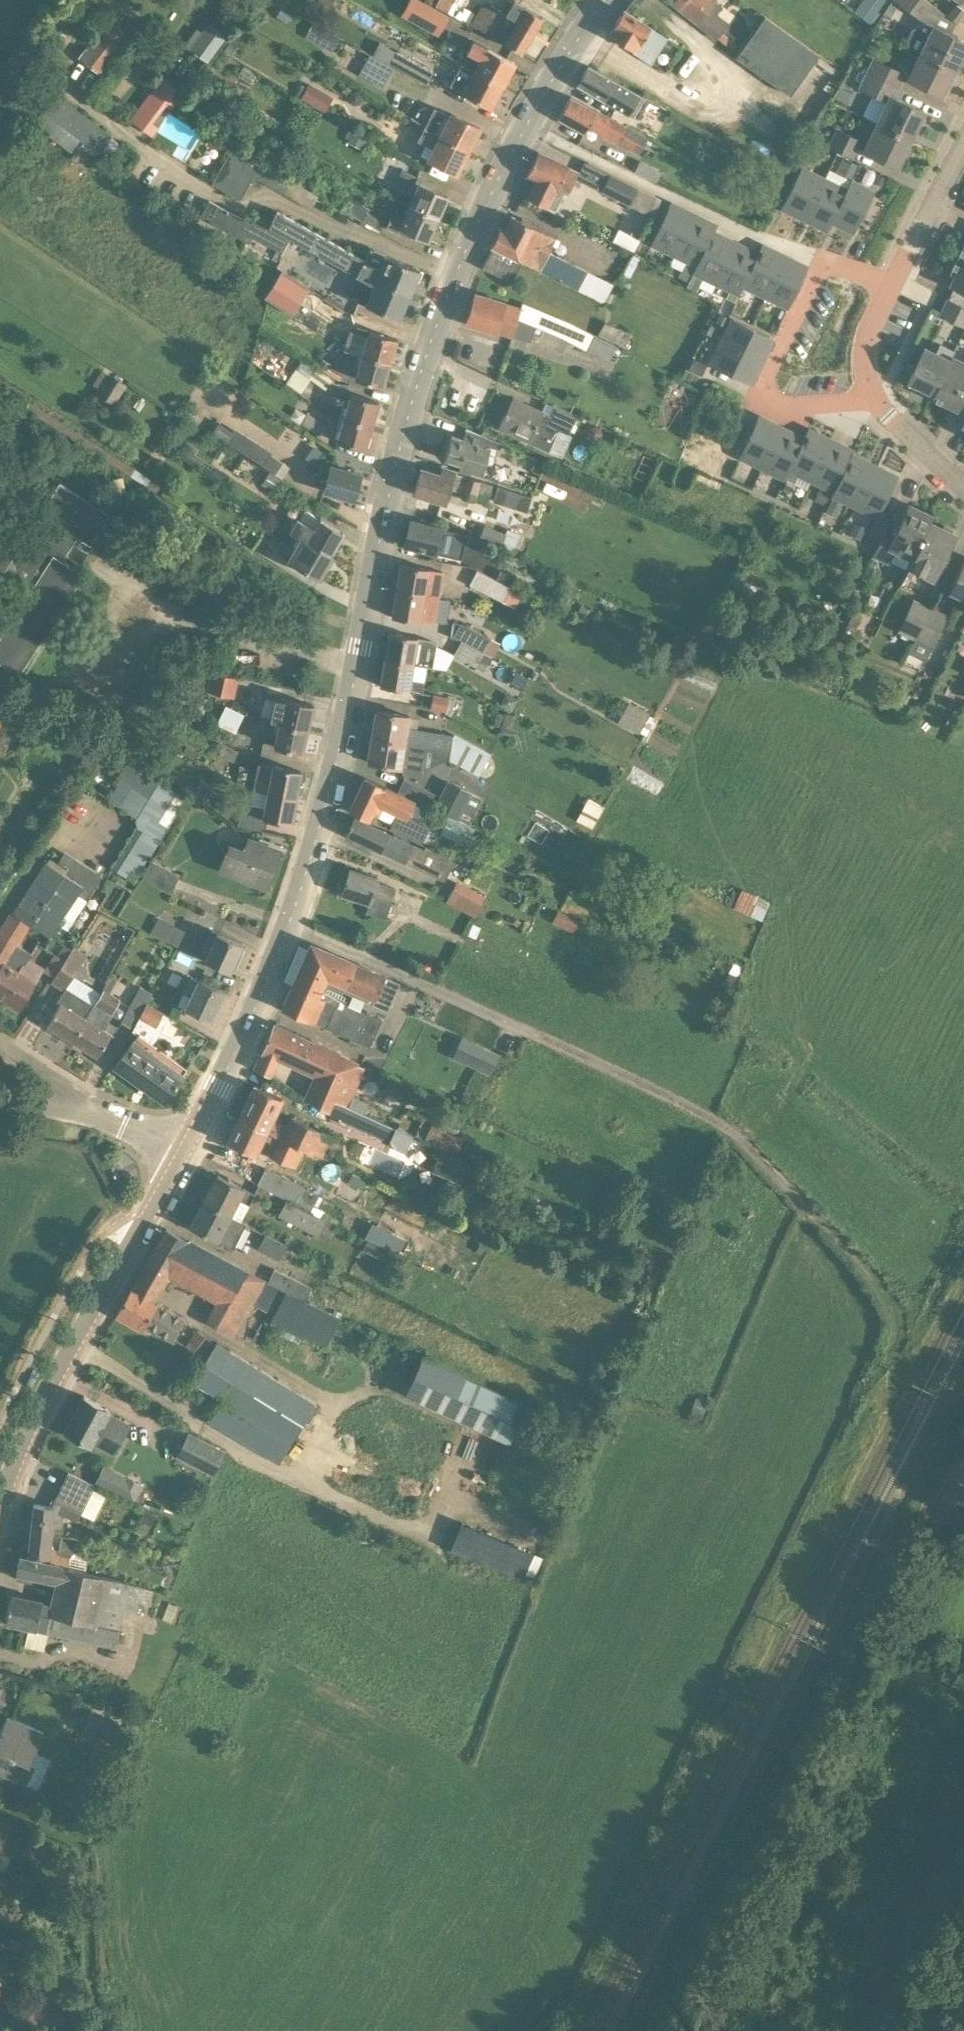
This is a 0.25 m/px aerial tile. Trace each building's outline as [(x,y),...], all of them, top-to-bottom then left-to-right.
[(461,6),(465,0),(439,0),(436,6),(452,15),(461,21),(462,18),(474,25),(474,26),(494,38),(494,37),(521,52),(523,48),(527,48),(528,45),(527,41),(542,17),(513,0),(505,14),(485,2),(477,15),(461,6)] [(677,10),(696,24),(705,12),(690,0),(685,0),(677,10)] [(715,0),(690,0),(705,12),(715,0)] [(854,12),(870,24),(888,0),(863,0),(854,12)] [(934,4),(929,0),(898,0),(922,19),(934,4)] [(957,6),(947,18),(955,24),(963,13),(963,11),(957,6)] [(426,23),(442,33),(443,32),(452,16),(434,8),(426,23)] [(651,65),(667,38),(623,10),(612,27),(613,28),(609,35),(633,50),(632,52),(651,65)] [(705,12),(696,24),(715,40),(724,28),(705,12)] [(783,92),(813,48),(769,17),(738,61),(783,92)] [(102,76),(131,37),(106,19),(77,57),(102,76)] [(207,62),(227,34),(210,21),(189,49),(207,62)] [(963,53),(963,41),(932,26),(921,21),(918,29),(912,30),(908,37),(910,44),(909,47),(919,52),(956,69),(963,53)] [(332,51),(340,36),(323,27),(315,42),(332,51)] [(502,86),(515,63),(474,41),(467,53),(474,58),(478,60),(474,68),(473,70),(502,86)] [(425,85),(433,71),(384,44),(376,57),(395,68),(425,85)] [(943,96),(956,69),(919,52),(906,79),(943,96)] [(383,89),(395,68),(376,57),(371,54),(359,76),(383,89)] [(873,57),(865,73),(900,89),(907,73),(873,57)] [(633,117),(644,97),(588,66),(577,85),(604,100),(633,117)] [(490,109),(502,86),(473,70),(466,82),(453,75),(448,85),(460,92),(490,109)] [(903,91),(900,89),(865,73),(857,89),(885,102),(874,123),(910,141),(924,112),(898,100),(903,91)] [(324,112),(333,97),(310,83),(301,98),(324,112)] [(146,129),(172,95),(156,84),(131,118),(146,129)] [(58,145),(82,113),(52,91),(39,108),(44,112),(33,126),(58,145)] [(597,111),(569,96),(558,117),(585,132),(588,126),(617,141),(640,153),(648,138),(645,137),(627,127),(597,110),(597,111)] [(468,151),(480,128),(449,112),(449,114),(434,107),(424,126),(468,151)] [(98,153),(111,136),(82,113),(58,145),(70,154),(81,140),(98,153)] [(898,167),(910,141),(874,123),(862,150),(898,167)] [(457,175),(468,151),(424,126),(417,140),(431,148),(426,159),(457,175)] [(853,159),(861,140),(836,128),(827,146),(853,159)] [(319,194),(233,144),(210,183),(239,201),(254,176),(310,210),(319,194)] [(566,197),(578,173),(537,153),(526,175),(535,180),(527,198),(548,208),(555,192),(566,197)] [(636,169),(657,179),(663,169),(642,159),(636,169)] [(835,174),(850,181),(857,166),(842,159),(835,174)] [(652,217),(661,199),(610,174),(586,163),(577,180),(601,192),(629,205),(652,217)] [(805,217),(824,179),(801,167),(782,209),(797,216),(798,213),(805,217)] [(877,176),(873,182),(881,186),(885,179),(877,176)] [(437,219),(448,196),(431,188),(432,184),(419,177),(412,195),(408,205),(437,219)] [(827,230),(832,219),(846,189),(824,179),(805,217),(813,221),(812,223),(827,230)] [(854,233),(874,192),(850,181),(846,189),(832,219),(839,223),(838,225),(854,233)] [(383,222),(367,214),(369,209),(351,199),(345,210),(362,220),(360,224),(378,233),(383,222)] [(251,224),(208,201),(199,217),(248,244),(252,237),(280,254),(283,248),(292,252),(296,243),(310,251),(311,250),(372,285),(374,281),(409,294),(415,278),(419,279),(420,276),(424,278),(421,287),(426,289),(432,275),(419,270),(375,249),(372,253),(368,252),(363,260),(277,211),(268,226),(254,219),(251,224)] [(699,220),(685,213),(686,211),(670,203),(651,244),(686,261),(679,276),(689,281),(693,272),(739,295),(743,286),(788,307),(807,267),(791,259),(790,262),(776,255),(777,252),(762,245),(757,252),(743,245),(741,248),(727,241),(728,239),(713,232),(716,225),(701,218),(699,220)] [(437,219),(408,205),(402,217),(393,213),(386,226),(409,237),(410,233),(427,241),(437,219)] [(521,221),(512,217),(505,231),(499,228),(491,246),(492,247),(481,268),(511,282),(522,261),(577,290),(576,292),(603,303),(612,283),(550,253),(556,239),(529,225),(530,222),(522,219),(521,221)] [(958,258),(950,274),(954,276),(949,286),(963,293),(963,261),(958,258)] [(699,287),(703,279),(693,275),(689,283),(699,287)] [(398,319),(409,294),(374,281),(372,285),(363,304),(398,319)] [(302,300),(317,310),(312,317),(330,330),(347,307),(313,284),(302,300)] [(505,304),(474,295),(466,322),(497,332),(496,333),(511,338),(517,319),(563,338),(586,350),(586,351),(608,362),(616,347),(594,336),(594,335),(580,328),(523,302),(520,308),(505,303),(505,304)] [(948,299),(940,315),(963,327),(963,307),(948,299)] [(728,318),(720,314),(716,322),(724,326),(728,318)] [(720,342),(759,360),(763,353),(765,354),(773,339),(732,319),(720,342)] [(365,336),(349,331),(343,350),(387,363),(394,339),(367,331),(365,336)] [(756,368),(759,360),(720,342),(709,365),(751,385),(758,369),(756,368)] [(932,398),(949,360),(924,348),(908,382),(933,394),(931,398),(932,398)] [(332,379),(289,349),(279,364),(292,373),(297,367),(325,389),(332,379)] [(381,387),(387,363),(343,350),(343,351),(357,354),(354,365),(357,367),(353,379),(381,387)] [(952,355),(950,360),(949,360),(932,398),(956,410),(963,394),(963,361),(952,355)] [(323,359),(318,367),(319,368),(326,372),(332,364),(323,359)] [(694,359),(689,369),(699,375),(704,365),(694,359)] [(109,374),(107,376),(102,372),(94,385),(99,388),(96,394),(112,404),(115,405),(127,385),(109,374)] [(370,426),(376,402),(349,394),(345,407),(341,406),(338,417),(370,426)] [(545,424),(549,415),(512,398),(512,400),(516,401),(509,415),(504,413),(497,429),(529,443),(538,421),(545,424)] [(307,414),(301,425),(319,436),(326,425),(307,414)] [(761,468),(780,429),(773,426),(774,423),(759,416),(738,457),(761,468)] [(363,450),(370,426),(338,417),(335,428),(339,429),(335,442),(363,450)] [(288,468),(218,424),(212,434),(282,477),(288,468)] [(486,445),(489,438),(466,428),(462,439),(451,436),(444,459),(460,464),(459,470),(471,473),(471,474),(481,476),(490,446),(486,445)] [(678,460),(696,467),(708,436),(691,429),(678,460)] [(788,433),(780,429),(761,468),(783,479),(804,437),(789,430),(788,433)] [(806,490),(810,481),(829,442),(822,439),(823,436),(808,429),(804,437),(783,479),(806,490)] [(837,446),(829,442),(810,481),(833,492),(831,496),(832,496),(852,455),(854,451),(838,443),(837,446)] [(854,507),(873,468),(865,464),(867,462),(852,455),(832,496),(854,507)] [(353,500),(360,475),(329,466),(319,463),(315,478),(325,481),(322,491),(353,500)] [(440,474),(419,468),(419,469),(420,470),(412,491),(447,502),(446,501),(448,493),(461,497),(461,496),(486,503),(492,485),(441,469),(440,474)] [(881,472),(873,468),(854,507),(877,518),(897,476),(883,469),(881,472)] [(286,485),(268,474),(262,484),(279,495),(286,485)] [(108,514),(59,483),(39,513),(55,523),(34,556),(15,545),(13,549),(0,541),(0,663),(18,675),(82,575),(61,561),(77,536),(89,544),(108,514)] [(494,499),(505,503),(502,513),(522,519),(530,494),(499,484),(494,499)] [(824,504),(829,493),(820,489),(815,500),(824,504)] [(836,517),(843,504),(832,498),(826,512),(836,517)] [(911,560),(929,522),(928,522),(931,516),(909,505),(895,535),(884,530),(872,557),(888,565),(894,552),(911,560)] [(298,520),(293,517),(286,529),(299,537),(331,557),(332,556),(329,555),(342,533),(304,510),(298,520)] [(467,534),(457,532),(443,528),(410,521),(404,546),(437,553),(461,559),(465,546),(467,534)] [(931,581),(953,534),(929,522),(911,560),(907,569),(931,581)] [(501,548),(505,536),(486,528),(482,540),(485,541),(501,548)] [(482,540),(467,534),(465,546),(483,550),(485,541),(482,540)] [(331,557),(299,537),(293,547),(286,545),(279,556),(318,579),(331,557)] [(947,592),(963,601),(963,558),(947,592)] [(438,597),(443,571),(401,564),(396,590),(438,597)] [(502,602),(509,588),(478,571),(471,585),(502,602)] [(858,587),(870,593),(875,583),(863,577),(858,587)] [(392,617),(433,625),(438,597),(396,590),(392,617)] [(914,640),(929,606),(913,599),(897,632),(914,640)] [(588,623),(594,611),(582,606),(576,618),(588,623)] [(932,648),(948,615),(929,606),(914,640),(932,648)] [(483,653),(491,639),(467,626),(452,623),(450,638),(462,641),(483,653)] [(429,652),(430,640),(389,634),(384,659),(413,665),(416,649),(429,652)] [(483,671),(491,657),(483,653),(462,641),(454,655),(483,671)] [(421,693),(423,682),(416,681),(417,676),(412,675),(413,665),(384,659),(380,686),(421,693)] [(240,681),(211,675),(206,694),(235,701),(240,681)] [(206,690),(208,679),(194,677),(192,687),(206,690)] [(448,710),(450,699),(433,696),(431,707),(448,710)] [(306,729),(312,704),(283,698),(277,722),(306,729)] [(8,713),(7,713),(11,706),(0,700),(0,728),(8,713)] [(649,714),(628,702),(617,723),(638,734),(649,714)] [(219,722),(237,730),(245,711),(227,703),(219,722)] [(452,737),(452,735),(407,728),(409,716),(376,711),(372,736),(427,746),(427,749),(449,753),(449,759),(478,775),(490,754),(454,734),(452,737)] [(505,729),(504,734),(512,736),(516,717),(498,713),(495,727),(505,729)] [(301,754),(306,729),(277,722),(272,747),(301,754)] [(423,771),(425,758),(427,749),(427,746),(372,736),(368,762),(409,769),(423,771)] [(134,882),(186,797),(129,764),(107,800),(135,818),(135,826),(109,868),(134,882)] [(295,797),(300,771),(272,765),(267,791),(295,797)] [(406,818),(414,799),(398,792),(385,786),(365,777),(349,810),(370,820),(374,812),(378,814),(381,808),(397,815),(389,834),(413,845),(421,849),(429,829),(406,818)] [(398,792),(414,799),(433,808),(457,820),(458,819),(467,824),(480,799),(471,794),(472,793),(447,780),(439,796),(403,780),(398,792)] [(227,819),(236,807),(209,788),(201,799),(227,819)] [(289,825),(295,797),(267,791),(264,806),(251,804),(251,805),(241,803),(237,824),(260,830),(263,819),(289,825)] [(591,829),(594,825),(604,806),(592,800),(580,823),(591,829)] [(389,834),(354,816),(345,834),(404,862),(418,869),(418,868),(430,874),(431,871),(444,878),(453,861),(434,852),(433,854),(426,851),(421,849),(413,845),(413,846),(389,834)] [(279,850),(247,838),(242,848),(228,842),(217,869),(264,888),(279,850)] [(70,863),(60,857),(53,867),(45,861),(11,911),(0,930),(0,998),(18,1009),(43,967),(28,958),(30,954),(17,946),(30,923),(49,936),(77,894),(85,900),(101,876),(73,858),(70,863)] [(169,894),(178,875),(151,861),(142,880),(169,894)] [(385,919),(390,905),(395,889),(377,883),(378,879),(349,870),(341,894),(369,903),(366,912),(385,919)] [(475,918),(481,905),(485,897),(456,881),(446,903),(475,918)] [(583,920),(592,900),(570,889),(560,909),(583,920)] [(764,922),(772,903),(743,890),(734,909),(764,922)] [(600,913),(589,908),(583,920),(594,925),(600,913)] [(573,933),(578,921),(558,911),(553,923),(573,933)] [(178,944),(185,929),(160,916),(152,931),(178,944)] [(619,937),(625,926),(610,918),(604,930),(619,937)] [(228,972),(242,943),(212,930),(199,957),(228,972)] [(309,947),(300,967),(290,990),(378,1027),(381,1020),(361,1011),(360,1012),(345,1005),(346,1001),(342,1000),(344,996),(341,994),(342,992),(344,986),(354,963),(314,946),(309,947)] [(63,991),(65,988),(86,955),(73,947),(50,983),(63,991)] [(54,952),(44,970),(53,974),(62,956),(54,952)] [(385,977),(354,963),(344,986),(342,992),(386,1010),(399,983),(385,977)] [(736,978),(729,975),(726,983),(733,986),(736,978)] [(115,982),(109,979),(94,1004),(111,1014),(120,999),(109,992),(115,982)] [(211,1019),(223,992),(198,979),(190,993),(182,989),(176,1001),(211,1019)] [(92,1004),(65,988),(63,991),(57,1001),(60,1003),(46,1026),(71,1041),(88,1010),(92,1004)] [(369,1047),(378,1027),(290,990),(282,1008),(326,1027),(325,1028),(369,1047)] [(122,1019),(135,1026),(140,1017),(146,1005),(134,998),(122,1019)] [(146,1005),(140,1017),(161,1030),(162,1030),(169,1017),(146,1005)] [(97,1056),(115,1026),(88,1010),(71,1041),(97,1056)] [(328,1111),(333,1100),(347,1106),(364,1068),(358,1065),(272,1025),(260,1053),(289,1067),(290,1066),(312,1076),(303,1098),(328,1111)] [(187,1069),(151,1044),(137,1034),(113,1066),(164,1101),(183,1074),(187,1069)] [(492,1076),(501,1056),(489,1052),(461,1039),(453,1058),(492,1076)] [(285,1125),(273,1120),(283,1098),(253,1085),(238,1118),(326,1157),(335,1137),(289,1116),(285,1125)] [(389,1142),(395,1128),(347,1106),(342,1120),(389,1142)] [(326,1157),(238,1118),(232,1130),(229,1130),(226,1136),(228,1138),(226,1142),(240,1149),(238,1152),(254,1158),(262,1141),(275,1147),(271,1156),(279,1162),(295,1169),(303,1149),(325,1160),(326,1157)] [(425,1140),(457,1156),(465,1141),(433,1125),(425,1140)] [(431,1172),(460,1186),(470,1166),(441,1151),(431,1172)] [(286,1200),(310,1212),(318,1196),(265,1169),(256,1185),(286,1200)] [(241,1220),(253,1197),(255,1194),(244,1189),(217,1176),(209,1191),(208,1190),(203,1199),(205,1200),(203,1202),(241,1220)] [(327,1221),(310,1212),(286,1200),(277,1216),(318,1237),(327,1221)] [(233,1249),(246,1224),(240,1221),(241,1220),(203,1202),(190,1228),(233,1249)] [(398,1252),(406,1237),(373,1221),(366,1236),(398,1252)] [(165,1228),(137,1277),(159,1289),(161,1290),(168,1278),(214,1303),(205,1323),(232,1337),(252,1304),(273,1314),(269,1322),(325,1350),(341,1318),(305,1300),(268,1281),(248,1272),(248,1271),(189,1239),(187,1240),(165,1228)] [(281,1256),(287,1242),(264,1233),(259,1247),(281,1256)] [(268,1281),(305,1300),(311,1288),(273,1270),(268,1281)] [(130,1289),(116,1316),(141,1330),(145,1323),(170,1338),(181,1319),(156,1304),(157,1304),(152,1301),(130,1289)] [(190,1341),(203,1349),(210,1336),(197,1329),(190,1341)] [(280,1464),(316,1403),(216,1343),(192,1381),(224,1400),(210,1423),(280,1464)] [(507,1444),(525,1406),(423,1358),(405,1395),(507,1444)] [(135,1412),(87,1390),(67,1425),(117,1451),(135,1412)] [(213,1474),(223,1453),(188,1435),(178,1455),(213,1474)] [(96,1481),(137,1499),(144,1482),(104,1463),(96,1481)] [(93,1509),(101,1491),(73,1478),(66,1475),(60,1489),(68,1492),(62,1507),(34,1505),(27,1556),(48,1558),(51,1524),(57,1524),(58,1515),(83,1525),(89,1507),(93,1509)] [(522,1581),(535,1554),(462,1521),(450,1549),(522,1581)] [(67,1569),(70,1556),(51,1552),(48,1564),(19,1557),(16,1571),(54,1581),(50,1597),(92,1607),(99,1577),(67,1569)] [(136,1613),(139,1600),(126,1597),(129,1584),(99,1577),(92,1607),(50,1597),(49,1604),(42,1602),(41,1603),(11,1595),(4,1622),(35,1630),(114,1647),(123,1610),(136,1613)] [(44,1732),(7,1716),(0,1732),(0,1774),(25,1785),(34,1766),(30,1764),(44,1732)] [(121,1728),(94,1717),(87,1732),(114,1744),(121,1728)] [(9,1825),(0,1821),(0,1841),(2,1842),(9,1825)]
